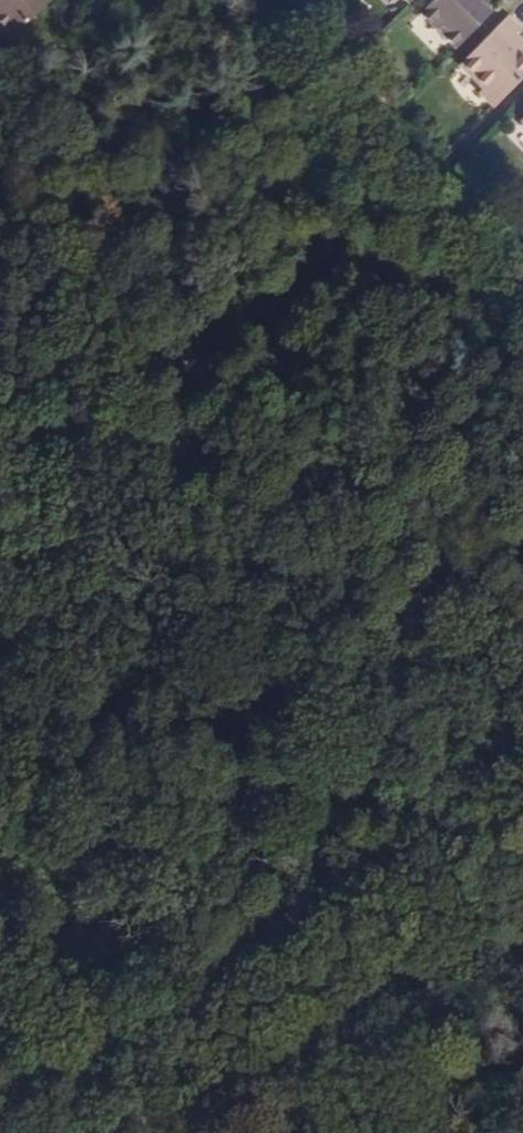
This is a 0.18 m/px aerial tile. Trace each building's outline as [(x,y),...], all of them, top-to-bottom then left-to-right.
[(14,36),(53,0),(0,0),(0,20),(14,36)] [(455,51),(491,15),(480,4),(475,0),(434,0),(419,15),(455,51)] [(499,103),(522,79),(522,59),(519,55),(512,49),(520,41),(515,36),(521,30),(507,17),(460,65),(485,89),(499,103)] [(519,55),(522,51),(522,44),(520,41),(512,49),(519,55)] [(479,95),(494,109),(499,103),(485,89),(479,95)]
